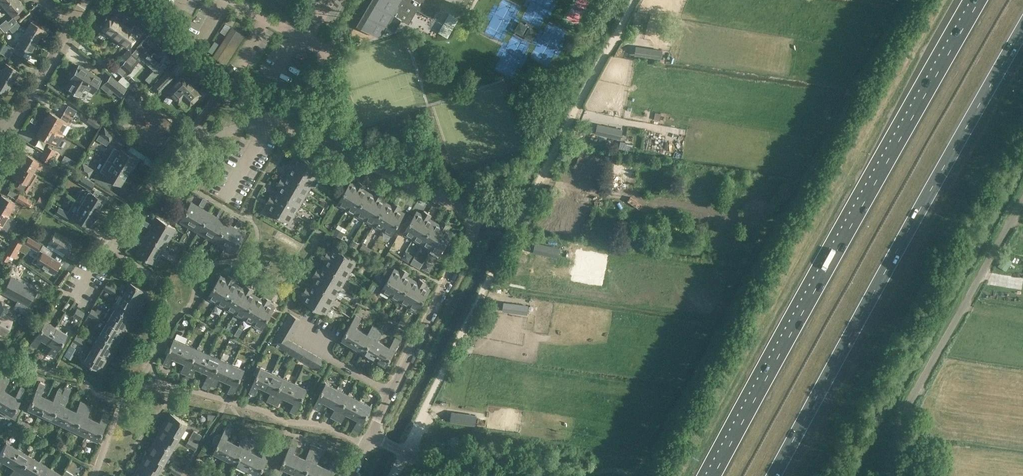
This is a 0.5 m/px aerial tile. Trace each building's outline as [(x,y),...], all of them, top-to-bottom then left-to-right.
[(15,19),(20,16),(16,12),(24,5),(19,0),(9,0),(3,5),(12,16),(12,15),(13,16),(15,19)] [(357,25),(378,37),(383,36),(388,27),(395,31),(402,20),(409,24),(417,9),(433,18),(442,1),(450,6),(452,7),(453,8),(452,9),(461,14),(469,0),(371,0),(357,25)] [(112,15),(101,29),(117,41),(123,32),(118,29),(123,23),(130,13),(116,3),(111,11),(114,13),(113,15),(112,15)] [(9,28),(16,21),(17,21),(15,19),(13,16),(8,21),(6,19),(6,18),(0,23),(0,27),(4,32),(8,29),(9,28)] [(23,31),(37,40),(44,28),(30,20),(23,31)] [(20,25),(17,21),(16,21),(9,28),(12,32),(20,25)] [(118,29),(123,32),(117,41),(127,48),(135,36),(138,38),(143,31),(134,25),(131,29),(123,23),(118,29)] [(231,26),(212,56),(225,65),(244,35),(231,26)] [(37,40),(23,31),(16,43),(30,52),(37,40)] [(167,52),(148,35),(143,39),(136,47),(145,55),(144,57),(154,66),(167,52)] [(5,43),(2,47),(11,53),(14,48),(5,43)] [(636,46),(635,55),(661,58),(663,49),(636,46)] [(2,47),(0,50),(0,53),(8,58),(11,53),(2,47)] [(140,59),(128,48),(112,66),(122,75),(124,77),(140,59)] [(12,82),(18,71),(5,63),(5,64),(0,61),(0,74),(12,82)] [(101,78),(90,71),(89,72),(85,69),(79,65),(70,78),(72,79),(67,88),(79,95),(84,87),(92,92),(101,78)] [(151,86),(158,93),(175,76),(168,69),(151,86)] [(0,74),(0,90),(5,94),(12,82),(0,74)] [(119,96),(126,88),(110,75),(103,83),(119,96)] [(126,87),(130,83),(128,80),(124,77),(122,75),(117,80),(126,87)] [(178,100),(182,96),(190,103),(199,94),(182,76),(168,90),(178,100)] [(68,104),(64,110),(73,115),(76,110),(68,104)] [(159,105),(149,119),(163,131),(174,116),(159,105)] [(49,111),(43,122),(56,130),(60,133),(67,120),(69,121),(73,115),(64,110),(60,118),(49,111)] [(86,120),(97,128),(101,123),(90,115),(86,120)] [(56,130),(43,122),(36,134),(54,144),(57,146),(64,135),(60,133),(56,130)] [(623,129),(597,123),(595,133),(620,139),(623,129)] [(114,134),(104,127),(99,133),(109,140),(114,134)] [(43,151),(52,157),(56,159),(60,153),(46,145),(43,151)] [(114,147),(107,159),(128,172),(136,158),(119,148),(118,149),(114,147)] [(43,151),(39,157),(49,163),(52,157),(43,151)] [(44,163),(40,161),(25,152),(18,164),(33,172),(36,167),(40,169),(44,163)] [(315,177),(321,168),(299,155),(295,161),(292,158),(290,162),(315,177)] [(128,172),(107,159),(100,170),(104,173),(103,175),(120,185),(128,172)] [(291,168),(288,173),(310,186),(315,177),(290,162),(288,165),(291,168)] [(93,169),(82,163),(78,169),(88,176),(93,169)] [(633,166),(614,163),(612,174),(631,177),(633,166)] [(18,164),(11,175),(18,179),(13,186),(26,193),(37,174),(33,172),(18,164)] [(285,179),(281,177),(279,180),(305,195),(310,186),(288,173),(285,179)] [(94,182),(83,176),(79,182),(90,189),(94,182)] [(300,204),(305,195),(279,180),(277,184),(281,186),(278,191),(300,204)] [(356,185),(350,181),(338,203),(347,208),(362,183),(359,181),(356,185)] [(366,185),(362,183),(347,208),(356,213),(369,192),(363,189),(366,185)] [(86,188),(85,190),(82,188),(75,199),(80,203),(97,213),(102,206),(101,206),(105,200),(101,197),(103,193),(95,189),(94,190),(93,193),(86,188)] [(275,196),(271,194),(269,198),(295,213),(300,204),(278,191),(275,196)] [(374,195),(369,192),(356,213),(365,219),(380,193),(376,191),(374,195)] [(9,213),(15,202),(0,193),(0,194),(0,209),(9,213)] [(32,200),(19,193),(15,200),(28,207),(32,200)] [(365,219),(374,224),(386,202),(381,199),(383,195),(380,193),(365,219)] [(48,201),(40,196),(36,202),(44,207),(48,201)] [(291,220),(295,213),(269,198),(267,202),(270,204),(267,209),(289,222),(291,220)] [(374,224),(383,229),(398,203),(394,201),(392,205),(386,202),(374,224)] [(191,202),(180,220),(179,222),(188,227),(200,207),(191,202)] [(97,213),(80,203),(73,215),(89,225),(93,220),(97,213)] [(399,209),(401,205),(398,203),(383,229),(392,234),(405,213),(399,209)] [(70,213),(59,207),(55,213),(66,220),(70,213)] [(188,227),(197,232),(209,213),(200,207),(188,227)] [(6,232),(12,221),(11,220),(14,216),(9,213),(0,209),(0,229),(6,232)] [(417,211),(411,220),(404,233),(413,238),(428,212),(425,210),(422,214),(417,211)] [(413,238),(422,243),(435,221),(430,218),(432,214),(428,212),(413,238)] [(207,237),(218,218),(209,213),(197,232),(207,237)] [(154,220),(150,227),(169,238),(174,228),(159,220),(156,218),(154,220)] [(227,223),(218,218),(207,237),(216,243),(227,223)] [(442,221),(440,224),(435,221),(422,243),(431,248),(446,223),(442,221)] [(216,243),(225,248),(236,229),(227,223),(216,243)] [(449,225),(446,223),(431,248),(440,254),(453,232),(447,229),(449,225)] [(338,224),(333,233),(341,238),(347,229),(338,224)] [(169,238),(150,227),(145,236),(159,244),(164,247),(169,238)] [(39,241),(44,235),(33,228),(29,235),(39,241)] [(234,253),(245,234),(236,229),(225,248),(234,253)] [(72,242),(55,231),(48,242),(65,253),(72,242)] [(8,245),(9,244),(18,249),(20,244),(2,234),(0,237),(0,241),(8,245)] [(37,250),(41,244),(28,236),(24,243),(37,250)] [(141,242),(136,239),(134,243),(137,245),(138,243),(140,244),(158,256),(164,247),(159,244),(145,236),(141,242)] [(359,243),(353,240),(350,244),(356,248),(359,243)] [(535,242),(533,252),(558,257),(560,248),(535,242)] [(363,243),(360,249),(364,251),(368,246),(363,243)] [(18,249),(9,244),(8,245),(0,258),(7,261),(10,255),(17,259),(19,256),(16,255),(19,250),(18,249)] [(158,256),(140,244),(134,254),(153,265),(158,256)] [(328,250),(325,254),(352,269),(357,260),(349,255),(351,251),(347,248),(344,252),(334,246),(331,252),(328,250)] [(408,262),(408,261),(412,255),(405,251),(402,257),(401,257),(408,262)] [(42,252),(39,257),(36,255),(33,259),(36,261),(36,262),(53,272),(59,262),(42,252)] [(352,269),(325,254),(323,258),(326,260),(323,265),(347,278),(352,269)] [(429,272),(432,266),(431,263),(426,260),(425,261),(422,267),(422,268),(429,272)] [(317,268),(315,272),(341,287),(347,278),(323,265),(320,270),(317,268)] [(381,291),(390,296),(405,270),(402,268),(400,272),(394,268),(381,291)] [(406,276),(409,272),(405,270),(390,296),(399,301),(412,279),(406,276)] [(341,287),(315,272),(313,276),(316,278),(313,282),(336,296),(341,287)] [(37,290),(11,275),(1,293),(28,307),(37,290)] [(226,279),(220,276),(208,298),(217,303),(232,277),(228,275),(226,279)] [(379,283),(382,278),(377,275),(374,280),(379,283)] [(233,278),(232,277),(217,303),(226,308),(239,287),(233,283),(235,279),(233,278)] [(399,301),(408,306),(423,280),(419,278),(417,282),(412,279),(399,301)] [(424,286),(427,283),(423,280),(408,306),(417,312),(430,290),(424,286)] [(108,291),(111,285),(107,282),(103,288),(108,291)] [(129,282),(121,295),(138,305),(146,292),(129,282)] [(307,286),(305,290),(331,305),(336,296),(313,282),(310,287),(307,286)] [(116,287),(111,285),(108,291),(112,294),(116,287)] [(226,308),(235,313),(250,288),(246,286),(244,290),(239,287),(226,308)] [(235,313),(244,319),(256,297),(251,294),(253,290),(250,288),(235,313)] [(331,305),(305,290),(302,294),(305,296),(302,301),(326,315),(331,305)] [(121,295),(114,309),(131,319),(138,305),(121,295)] [(264,296),(262,300),(256,297),(244,319),(253,324),(268,298),(264,296)] [(272,301),(268,298),(253,324),(262,329),(275,308),(269,304),(272,301)] [(3,335),(12,318),(6,315),(5,316),(3,315),(8,305),(0,301),(0,333),(3,335)] [(504,302),(502,311),(527,314),(529,305),(504,302)] [(80,319),(84,312),(77,308),(72,315),(80,319)] [(96,311),(91,308),(87,315),(92,318),(96,311)] [(131,319),(114,309),(106,322),(123,332),(131,319)] [(101,314),(96,311),(92,318),(97,320),(101,314)] [(297,325),(301,319),(289,313),(286,318),(297,325)] [(361,318),(356,315),(342,339),(353,346),(362,331),(356,328),(361,318)] [(286,318),(283,323),(294,330),(297,325),(286,318)] [(40,339),(46,342),(54,327),(44,320),(29,345),(34,348),(40,339)] [(106,322),(98,335),(115,345),(123,332),(106,322)] [(283,323),(280,328),(291,335),(294,330),(283,323)] [(226,328),(220,325),(217,331),(223,334),(226,328)] [(367,334),(362,331),(353,346),(364,352),(378,328),(372,325),(367,334)] [(51,358),(65,334),(54,327),(46,342),(51,345),(46,354),(51,358)] [(291,335),(280,328),(278,332),(289,339),(291,335)] [(378,341),(383,332),(378,328),(364,352),(375,359),(383,344),(378,341)] [(289,339),(278,332),(271,344),(282,350),(289,339)] [(81,337),(76,335),(72,341),(75,342),(77,344),(81,337)] [(98,335),(90,348),(107,358),(115,345),(98,335)] [(86,340),(81,337),(77,344),(82,346),(86,340)] [(389,347),(383,344),(375,359),(386,365),(400,341),(394,338),(389,347)] [(185,344),(173,339),(165,358),(162,364),(168,367),(173,358),(178,360),(185,344)] [(289,339),(282,350),(289,354),(295,343),(289,339)] [(70,345),(77,349),(81,347),(82,346),(77,344),(75,342),(72,341),(70,345)] [(301,346),(295,343),(289,354),(294,357),(301,346)] [(185,344),(178,360),(184,363),(180,372),(184,374),(186,375),(197,349),(185,344)] [(301,346),(294,357),(300,360),(307,349),(301,346)] [(107,358),(90,348),(82,362),(99,372),(107,358)] [(209,354),(197,349),(186,375),(192,377),(196,368),(202,370),(209,354)] [(307,349),(300,360),(305,364),(312,353),(307,349)] [(318,356),(312,353),(305,364),(311,367),(318,356)] [(209,385),(220,359),(209,354),(202,370),(207,373),(201,387),(207,389),(209,385)] [(318,356),(311,367),(317,371),(324,359),(318,356)] [(225,380),(232,364),(220,359),(209,385),(216,388),(220,378),(225,380)] [(244,369),(232,364),(225,380),(231,383),(227,392),(233,395),(244,369)] [(249,393),(254,396),(259,386),(265,389),(272,373),(260,368),(249,393)] [(284,378),(272,373),(265,389),(271,391),(266,401),(272,404),(284,378)] [(8,381),(3,378),(0,382),(0,407),(8,393),(3,390),(8,381)] [(288,399),(295,383),(284,378),(272,404),(277,406),(282,396),(288,399)] [(44,386),(38,383),(27,408),(39,413),(46,398),(40,395),(44,386)] [(307,389),(295,383),(288,399),(294,402),(290,412),(296,414),(307,389)] [(323,401),(329,405),(337,389),(326,383),(313,408),(319,410),(323,401)] [(8,393),(0,407),(0,409),(11,415),(25,391),(19,388),(14,397),(8,393)] [(336,419),(349,395),(337,389),(329,405),(335,407),(330,416),(336,419)] [(39,413),(50,419),(62,394),(56,391),(52,401),(46,398),(39,413)] [(63,406),(67,396),(62,394),(50,419),(62,424),(69,409),(63,406)] [(346,413),(352,416),(360,400),(349,395),(336,419),(341,422),(346,413)] [(359,431),(371,406),(360,400),(352,416),(357,419),(353,428),(359,431)] [(75,411),(69,409),(62,424),(73,430),(85,404),(79,402),(75,411)] [(73,430),(85,435),(92,419),(86,417),(91,407),(85,404),(73,430)] [(476,415),(452,411),(450,421),(475,425),(476,415)] [(104,413),(99,423),(92,419),(85,435),(96,441),(108,415),(104,413)] [(162,427),(179,437),(187,423),(170,413),(162,427)] [(229,423),(223,434),(221,433),(219,433),(217,434),(215,435),(213,437),(213,439),(213,441),(214,443),(215,445),(217,446),(214,452),(226,458),(233,442),(227,439),(234,426),(229,423)] [(159,432),(155,440),(159,443),(171,450),(179,437),(162,427),(159,432)] [(194,440),(198,442),(202,435),(194,430),(189,438),(186,444),(190,447),(194,440)] [(233,442),(226,458),(237,463),(249,439),(244,436),(239,445),(233,442)] [(299,439),(294,437),(281,467),(293,472),(300,456),(294,453),(298,444),(299,439)] [(237,463),(248,469),(256,454),(250,451),(255,441),(249,439),(237,463)] [(159,443),(155,440),(147,453),(159,460),(164,463),(171,450),(159,443)] [(194,440),(190,447),(195,450),(199,443),(198,442),(194,440)] [(17,449),(5,442),(0,452),(0,464),(2,461),(8,464),(17,449)] [(300,456),(293,472),(302,475),(305,475),(318,446),(312,444),(310,449),(306,459),(300,456)] [(318,446),(305,475),(319,475),(323,466),(317,464),(321,454),(323,449),(318,446)] [(267,447),(262,457),(256,454),(248,469),(260,475),(272,450),(267,447)] [(17,449),(8,464),(13,467),(8,475),(16,475),(28,456),(17,449)] [(139,466),(156,475),(159,471),(164,463),(159,460),(147,453),(139,466)] [(16,475),(23,475),(24,473),(28,475),(30,475),(39,462),(28,456),(16,475)] [(319,475),(333,475),(339,461),(334,459),(329,469),(323,466),(319,475)] [(50,468),(39,462),(30,475),(45,475),(50,468)] [(179,467),(174,464),(170,471),(175,473),(179,467)] [(133,475),(156,475),(139,466),(133,475)] [(179,467),(175,473),(179,475),(180,475),(184,470),(179,467)]
